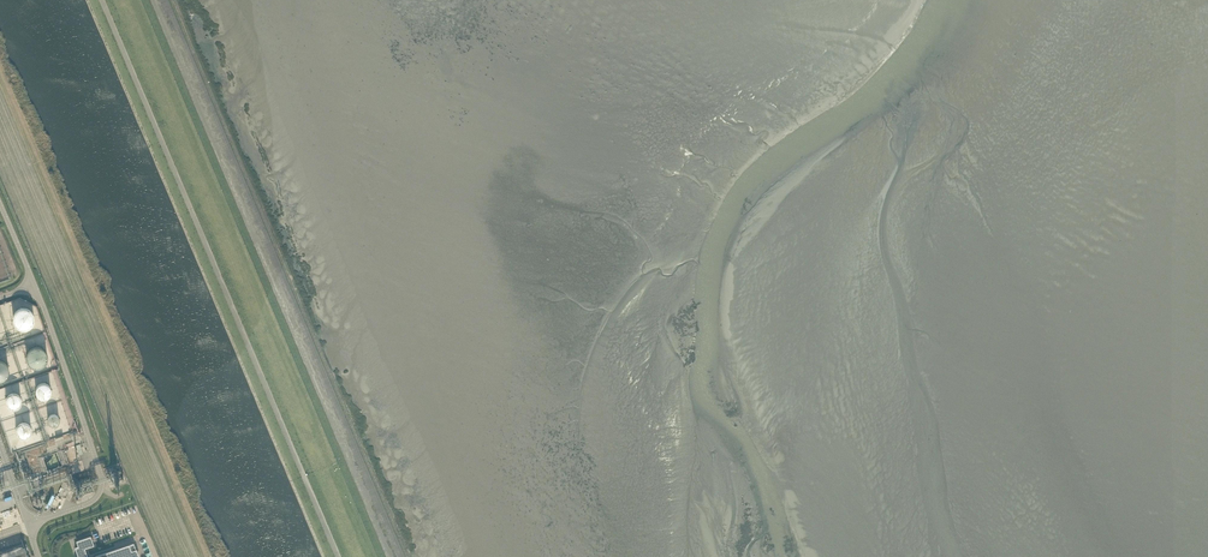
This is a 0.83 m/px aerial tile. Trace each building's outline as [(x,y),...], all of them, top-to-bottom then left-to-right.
[(22,328),(24,329),(26,328),(28,328),(29,327),(31,326),(32,325),(33,323),(34,321),(35,320),(35,318),(35,316),(34,314),(33,312),(32,311),(31,309),(29,308),(24,307),(22,307),(20,308),(19,308),(17,309),(16,311),(15,312),(14,314),(13,316),(13,318),(13,320),(14,321),(15,323),(16,325),(17,326),(19,327),(20,328),(22,328)] [(34,366),(35,366),(39,366),(40,365),(41,364),(43,363),(44,362),(45,361),(46,359),(47,357),(47,355),(47,354),(46,352),(45,350),(44,349),(43,347),(41,346),(40,346),(38,345),(36,345),(34,345),(33,346),(31,346),(29,347),(28,349),(27,350),(26,352),(26,354),(26,355),(26,357),(26,359),(27,361),(28,362),(29,363),(31,364),(33,365),(34,366)] [(48,384),(46,383),(43,382),(41,383),(39,384),(37,385),(36,391),(38,395),(43,397),(48,395),(51,391),(49,385),(48,384)] [(11,406),(13,406),(14,406),(15,405),(17,405),(18,404),(19,403),(19,402),(20,401),(20,400),(20,399),(20,397),(20,396),(19,395),(19,394),(18,393),(17,392),(15,392),(14,392),(13,391),(12,392),(11,392),(9,392),(8,393),(7,394),(7,395),(6,396),(6,397),(6,399),(6,400),(6,401),(7,402),(7,403),(8,404),(9,405),(11,405),(11,406)] [(51,424),(52,424),(53,425),(54,425),(55,424),(56,424),(57,423),(58,423),(58,422),(59,421),(59,420),(59,419),(59,418),(59,417),(58,416),(58,415),(57,415),(56,414),(55,414),(54,413),(53,413),(52,414),(51,414),(50,415),(49,415),(49,416),(48,417),(48,418),(48,419),(48,420),(48,421),(49,422),(49,423),(50,423),(51,424)] [(18,435),(22,436),(23,436),(24,436),(26,436),(27,435),(28,434),(29,433),(30,432),(30,431),(31,430),(31,428),(31,427),(30,426),(30,425),(29,424),(28,423),(27,422),(26,421),(24,421),(23,421),(22,421),(20,421),(19,422),(18,423),(17,424),(16,425),(16,426),(15,427),(15,428),(15,430),(16,431),(16,432),(17,433),(18,434),(18,435)] [(56,492),(52,504),(56,506),(61,494),(56,492)] [(23,523),(19,509),(16,510),(16,507),(11,508),(7,493),(0,495),(0,513),(0,528),(23,523)] [(94,545),(91,536),(76,541),(78,546),(75,547),(79,556),(88,556),(85,548),(94,545)] [(134,543),(130,544),(95,556),(139,556),(134,543)] [(24,544),(2,552),(1,549),(0,549),(0,556),(28,556),(24,544)]
